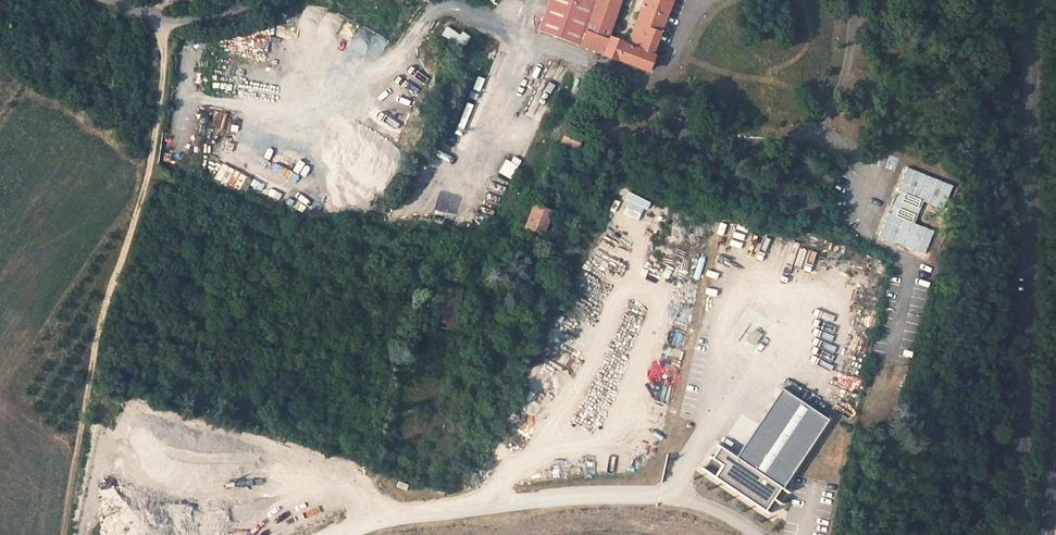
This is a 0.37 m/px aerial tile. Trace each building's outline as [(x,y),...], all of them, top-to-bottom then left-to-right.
[(647,68),(671,0),(644,0),(631,35),(629,34),(625,44),(606,37),(620,0),(548,0),(538,29),(647,68)] [(380,56),(388,39),(345,18),(342,24),(326,16),(319,30),(350,45),(350,46),(365,53),(366,50),(380,56)] [(463,48),(470,37),(448,23),(442,34),(463,48)] [(264,49),(273,46),(269,35),(261,38),(264,49)] [(178,43),(176,60),(185,64),(193,52),(178,43)] [(220,77),(223,54),(217,53),(214,76),(220,77)] [(228,83),(213,82),(213,89),(233,89),(234,74),(229,74),(228,83)] [(223,135),(228,112),(215,109),(210,133),(223,135)] [(585,146),(590,148),(593,142),(567,130),(557,151),(579,160),(585,146)] [(499,173),(513,179),(519,164),(505,158),(499,173)] [(547,172),(531,205),(556,216),(571,184),(547,172)] [(941,213),(950,190),(905,173),(896,196),(898,197),(890,219),(887,218),(879,241),(924,259),(933,235),(914,228),(922,206),(941,213)] [(529,233),(545,240),(556,216),(531,205),(522,225),(531,229),(529,233)] [(743,249),(750,250),(755,235),(748,233),(743,249)] [(777,258),(783,240),(775,237),(769,255),(777,258)] [(767,337),(755,328),(746,339),(758,348),(767,337)] [(712,458),(703,471),(763,511),(771,499),(779,487),(781,489),(827,420),(781,389),(735,457),(719,447),(712,458)] [(645,429),(644,435),(657,439),(659,433),(645,429)]
